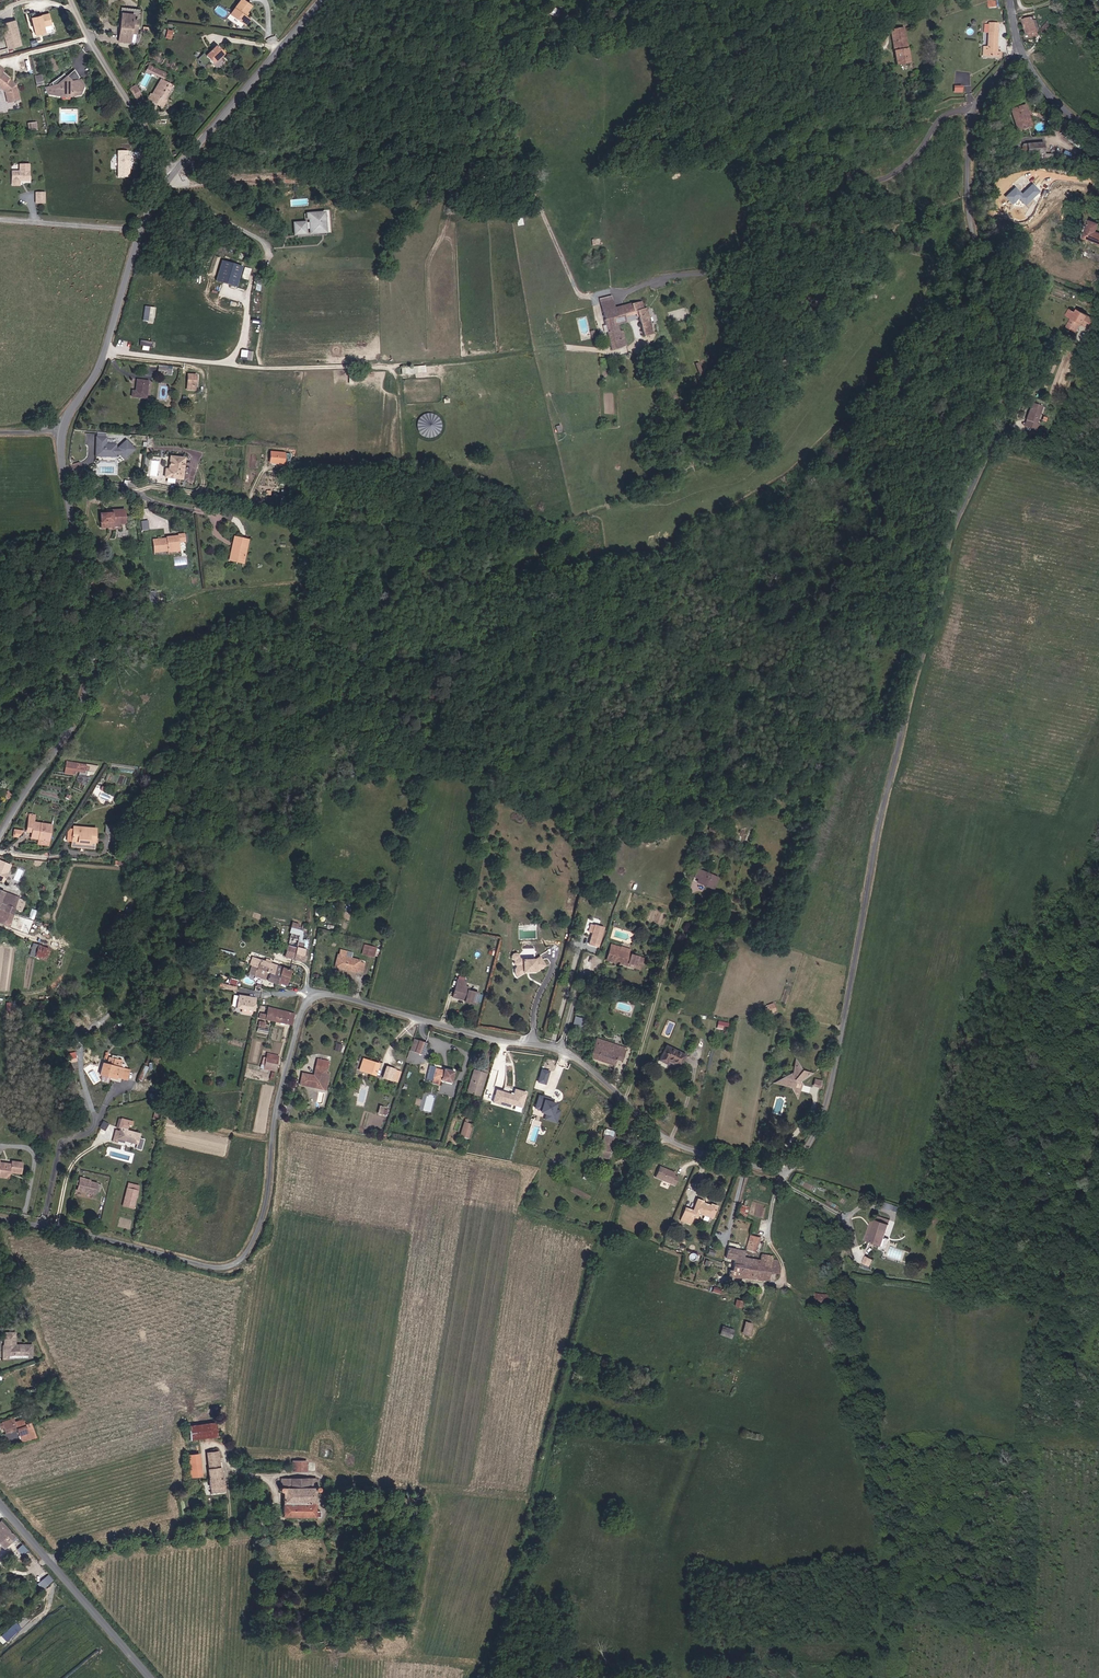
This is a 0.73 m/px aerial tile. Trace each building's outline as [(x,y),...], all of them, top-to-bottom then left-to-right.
[(248,8),(237,0),(226,17),(240,27),(243,21),(241,19),(248,8)] [(548,12),(557,16),(560,10),(552,5),(548,12)] [(137,11),(119,9),(116,43),(128,43),(129,36),(134,37),(137,11)] [(38,12),(33,13),(37,26),(38,26),(39,29),(38,30),(39,35),(49,32),(47,26),(55,24),(52,13),(39,17),(38,12)] [(1034,34),(1038,33),(1036,16),(1024,18),(1027,37),(1034,36),(1034,34)] [(7,48),(14,46),(21,44),(14,20),(1,24),(3,32),(7,48)] [(987,23),(987,31),(990,31),(989,55),(997,55),(997,51),(999,22),(991,21),(990,23),(987,23)] [(1054,26),(1043,34),(1046,39),(1058,32),(1054,26)] [(911,64),(903,27),(889,30),(897,67),(911,64)] [(165,37),(172,38),(173,29),(167,28),(165,37)] [(220,58),(213,49),(202,59),(210,68),(220,58)] [(6,93),(9,104),(19,102),(15,83),(3,72),(5,70),(0,65),(0,88),(6,93)] [(147,66),(145,71),(160,78),(162,74),(147,66)] [(52,85),(50,86),(46,88),(49,95),(67,97),(82,96),(82,95),(86,87),(82,80),(78,82),(77,81),(80,78),(75,70),(66,76),(64,72),(57,76),(51,80),(52,85)] [(36,85),(44,84),(43,74),(35,75),(36,85)] [(170,89),(158,81),(151,96),(163,103),(170,89)] [(139,99),(133,89),(128,92),(134,102),(139,99)] [(1031,124),(1026,102),(1013,105),(1019,127),(1031,124)] [(1025,153),(1030,153),(1046,152),(1045,139),(1029,140),(1024,141),(1025,153)] [(131,177),(131,159),(130,159),(130,156),(129,156),(129,151),(119,151),(119,177),(131,177)] [(23,181),(30,181),(30,164),(20,164),(20,171),(12,171),(12,181),(20,181),(21,180),(23,180),(23,181)] [(1016,187),(1006,196),(1013,205),(1019,199),(1026,206),(1041,192),(1034,184),(1022,194),(1016,187)] [(302,231),(301,226),(305,226),(305,227),(317,226),(316,219),(321,219),(320,210),(303,211),(303,216),(305,216),(305,221),(301,221),(301,220),(289,221),(290,232),(302,231)] [(322,230),(321,219),(316,219),(317,226),(305,227),(305,226),(301,226),(302,231),(322,230)] [(1090,222),(1084,237),(1098,243),(1098,232),(1097,232),(1098,227),(1098,226),(1090,222)] [(244,266),(224,260),(218,280),(238,286),(244,266)] [(643,298),(619,305),(615,306),(613,300),(602,303),(612,348),(623,346),(628,345),(625,331),(623,331),(620,323),(623,322),(628,321),(627,314),(638,311),(646,343),(649,342),(649,336),(657,333),(654,322),(650,322),(646,309),(645,306),(643,298)] [(144,306),(143,321),(155,322),(156,307),(144,306)] [(1090,329),(1096,320),(1085,312),(1081,309),(1079,312),(1073,308),(1068,314),(1075,319),(1070,326),(1076,331),(1082,323),(1090,329)] [(151,349),(152,341),(140,339),(139,347),(151,349)] [(241,349),(240,359),(251,360),(252,350),(241,349)] [(188,391),(197,392),(198,377),(190,376),(188,391)] [(146,399),(148,382),(137,381),(136,393),(132,392),(132,397),(146,399)] [(1043,407),(1033,403),(1026,419),(1029,421),(1026,427),(1038,432),(1040,426),(1036,424),(1043,407)] [(442,434),(439,413),(429,415),(430,419),(425,420),(427,430),(421,431),(422,437),(442,434)] [(96,432),(95,456),(120,457),(120,459),(130,459),(131,445),(128,445),(128,443),(117,442),(117,443),(106,443),(107,432),(96,432)] [(270,462),(284,463),(284,457),(284,453),(271,452),(271,456),(270,462)] [(171,470),(167,470),(166,477),(182,478),(184,457),(172,456),(171,470)] [(114,510),(114,513),(110,513),(102,513),(101,525),(114,526),(114,524),(120,524),(125,524),(126,510),(114,510)] [(143,530),(150,529),(148,520),(141,521),(143,530)] [(159,544),(159,541),(153,542),(155,553),(169,551),(169,553),(187,550),(185,534),(178,534),(179,537),(173,538),(174,541),(167,542),(167,540),(162,541),(162,543),(159,544)] [(231,542),(226,559),(241,564),(242,560),(249,540),(234,535),(231,542)] [(175,557),(176,565),(188,563),(187,555),(175,557)] [(152,578),(145,579),(146,594),(153,593),(152,578)] [(60,700),(55,698),(52,706),(57,708),(60,700)] [(87,769),(67,766),(66,773),(90,776),(91,772),(87,771),(87,769)] [(29,816),(27,825),(35,828),(34,831),(33,835),(38,836),(39,834),(43,835),(41,841),(51,843),(55,827),(35,821),(36,818),(29,816)] [(93,848),(95,831),(95,828),(74,825),(70,846),(93,848)] [(19,836),(22,831),(17,827),(14,833),(19,836)] [(0,861),(0,883),(6,876),(4,874),(6,872),(8,868),(0,861)] [(694,877),(697,878),(697,879),(696,882),(705,885),(710,886),(715,888),(719,876),(715,875),(700,870),(697,869),(694,877)] [(8,923),(27,930),(31,919),(10,911),(12,906),(22,909),(25,899),(0,890),(0,920),(8,923)] [(596,927),(592,940),(591,943),(593,944),(600,946),(601,942),(604,930),(598,928),(596,927)] [(285,957),(294,959),(306,962),(308,952),(297,948),(301,936),(303,931),(294,928),(292,933),(288,946),(285,957)] [(38,943),(34,955),(61,964),(65,953),(38,943)] [(372,956),(373,953),(375,948),(369,946),(367,954),(372,956)] [(606,961),(610,962),(628,967),(635,969),(637,970),(640,971),(644,960),(640,958),(638,958),(631,956),(633,950),(621,946),(620,949),(610,946),(609,951),(606,961)] [(352,952),(340,949),(335,965),(344,967),(344,965),(349,967),(348,968),(358,971),(358,969),(363,970),(365,962),(361,961),(361,959),(352,956),(352,952)] [(536,972),(543,967),(545,966),(542,960),(540,957),(535,959),(522,960),(519,958),(518,955),(516,953),(513,954),(511,957),(512,960),(514,961),(514,964),(516,966),(514,970),(515,974),(517,977),(523,973),(523,972),(523,971),(529,971),(529,972),(536,972)] [(243,964),(256,967),(254,975),(271,980),(279,980),(279,979),(288,981),(289,979),(291,968),(282,966),(275,964),(246,956),(244,963),(243,964)] [(465,980),(456,978),(451,995),(462,998),(461,1000),(474,1004),(478,991),(467,988),(468,985),(464,984),(465,980)] [(257,998),(239,993),(236,1005),(254,1009),(257,998)] [(768,1004),(768,1006),(765,1007),(767,1012),(770,1011),(776,1009),(774,1002),(768,1004)] [(272,1024),(273,1021),(292,1026),(293,1021),(294,1015),(289,1014),(267,1009),(266,1011),(261,1010),(258,1017),(268,1019),(267,1023),(272,1024)] [(580,1025),(582,1017),(575,1015),(573,1023),(580,1025)] [(269,1028),(265,1028),(266,1021),(258,1020),(257,1035),(268,1036),(269,1028)] [(728,1022),(718,1020),(717,1026),(721,1027),(720,1029),(726,1031),(728,1022)] [(418,1040),(414,1039),(411,1050),(414,1052),(422,1054),(426,1042),(418,1040)] [(626,1048),(601,1040),(596,1039),(594,1045),(590,1057),(615,1065),(621,1067),(623,1061),(626,1048)] [(686,1057),(675,1048),(668,1043),(658,1056),(666,1062),(669,1065),(676,1070),(678,1067),(686,1057)] [(69,1052),(71,1062),(78,1061),(76,1051),(69,1052)] [(269,1054),(267,1057),(266,1057),(265,1061),(275,1064),(276,1059),(277,1056),(269,1054)] [(108,1063),(104,1062),(100,1076),(127,1084),(131,1070),(122,1068),(124,1061),(109,1057),(108,1063)] [(372,1071),(371,1073),(377,1074),(380,1064),(363,1058),(360,1067),(372,1071)] [(783,1076),(778,1080),(778,1086),(792,1088),(795,1097),(798,1097),(800,1086),(797,1085),(798,1081),(808,1076),(809,1071),(801,1069),(802,1061),(795,1064),(794,1070),(791,1068),(788,1071),(787,1077),(783,1076)] [(321,1087),(322,1081),(327,1082),(328,1076),(324,1075),(326,1065),(317,1062),(313,1074),(303,1071),(300,1082),(318,1086),(321,1087)] [(398,1070),(390,1067),(387,1078),(394,1080),(398,1070)] [(434,1068),(432,1078),(430,1083),(438,1085),(439,1080),(452,1083),(455,1070),(448,1068),(444,1068),(443,1070),(434,1068)] [(480,1072),(473,1070),(468,1091),(480,1094),(487,1070),(482,1068),(480,1072)] [(812,1085),(818,1087),(821,1080),(815,1077),(812,1085)] [(511,1095),(495,1090),(491,1103),(499,1105),(500,1102),(520,1108),(524,1093),(513,1090),(511,1095)] [(550,1098),(537,1094),(533,1108),(538,1110),(537,1113),(544,1115),(543,1119),(555,1123),(559,1110),(554,1109),(555,1104),(550,1102),(550,1098)] [(379,1105),(378,1113),(387,1115),(389,1107),(379,1105)] [(118,1128),(121,1128),(124,1129),(121,1138),(138,1144),(141,1134),(128,1130),(131,1121),(124,1119),(121,1118),(118,1128)] [(100,1128),(106,1130),(108,1122),(103,1120),(100,1128)] [(468,1123),(464,1138),(472,1140),(476,1125),(468,1123)] [(606,1138),(604,1138),(600,1160),(610,1162),(615,1134),(607,1132),(606,1138)] [(0,1168),(0,1175),(10,1177),(12,1171),(21,1173),(24,1161),(13,1159),(12,1163),(0,1161),(0,1168)] [(675,1172),(659,1167),(655,1178),(676,1185),(678,1177),(674,1175),(675,1172)] [(82,1176),(81,1179),(78,1179),(77,1183),(80,1185),(79,1190),(94,1193),(97,1182),(90,1180),(90,1178),(82,1176)] [(138,1188),(127,1185),(121,1207),(132,1209),(138,1188)] [(692,1210),(685,1207),(679,1221),(691,1226),(695,1217),(698,1218),(699,1214),(712,1219),(717,1205),(711,1203),(710,1204),(703,1202),(704,1201),(697,1198),(692,1210)] [(741,1204),(738,1215),(745,1217),(748,1206),(741,1204)] [(887,1241),(884,1239),(891,1221),(878,1216),(875,1215),(866,1241),(868,1242),(879,1245),(878,1249),(877,1251),(882,1253),(883,1251),(887,1241)] [(754,1249),(761,1235),(751,1230),(747,1246),(754,1249)] [(729,1267),(726,1276),(745,1279),(760,1281),(761,1277),(767,1279),(768,1271),(771,1272),(780,1275),(780,1264),(778,1263),(778,1262),(773,1260),(773,1257),(767,1255),(760,1254),(758,1259),(754,1258),(745,1256),(746,1252),(729,1247),(726,1256),(733,1259),(732,1262),(731,1267),(729,1267)] [(865,1255),(862,1263),(870,1266),(873,1259),(865,1255)] [(821,1271),(810,1267),(805,1283),(815,1287),(816,1287),(821,1271)] [(831,1305),(834,1297),(820,1293),(818,1301),(831,1305)] [(740,1308),(742,1301),(736,1299),(733,1306),(740,1308)] [(749,1335),(752,1324),(745,1322),(742,1333),(749,1335)] [(732,1339),(734,1330),(723,1326),(720,1335),(732,1339)] [(31,1357),(32,1346),(24,1346),(23,1347),(23,1350),(18,1350),(15,1347),(15,1334),(5,1333),(5,1352),(10,1357),(31,1357)] [(33,1396),(44,1391),(41,1385),(30,1389),(33,1396)] [(18,1434),(21,1444),(38,1438),(34,1427),(32,1423),(29,1424),(26,1416),(13,1421),(12,1417),(0,1421),(0,1427),(1,1426),(4,1433),(16,1429),(18,1434)] [(189,1440),(217,1435),(215,1420),(186,1425),(189,1440)] [(202,1475),(197,1453),(187,1454),(191,1477),(202,1475)] [(221,1478),(218,1453),(205,1454),(211,1495),(228,1492),(226,1477),(221,1478)] [(308,1460),(294,1460),(294,1473),(308,1472),(308,1460)] [(317,1486),(317,1478),(282,1478),(282,1486),(278,1486),(278,1491),(284,1491),(285,1516),(322,1515),(321,1509),(318,1509),(317,1491),(321,1491),(321,1486),(317,1486)] [(19,1536),(5,1519),(0,1524),(0,1541),(7,1548),(19,1536)] [(23,1543),(17,1548),(23,1555),(28,1549),(23,1543)] [(43,1589),(54,1579),(49,1573),(38,1583),(43,1589)] [(0,1639),(0,1644),(2,1646),(22,1627),(18,1623),(0,1639)] [(374,1650),(358,1648),(357,1655),(373,1656),(374,1650)] [(751,1675),(752,1667),(742,1667),(741,1675),(751,1675)]
